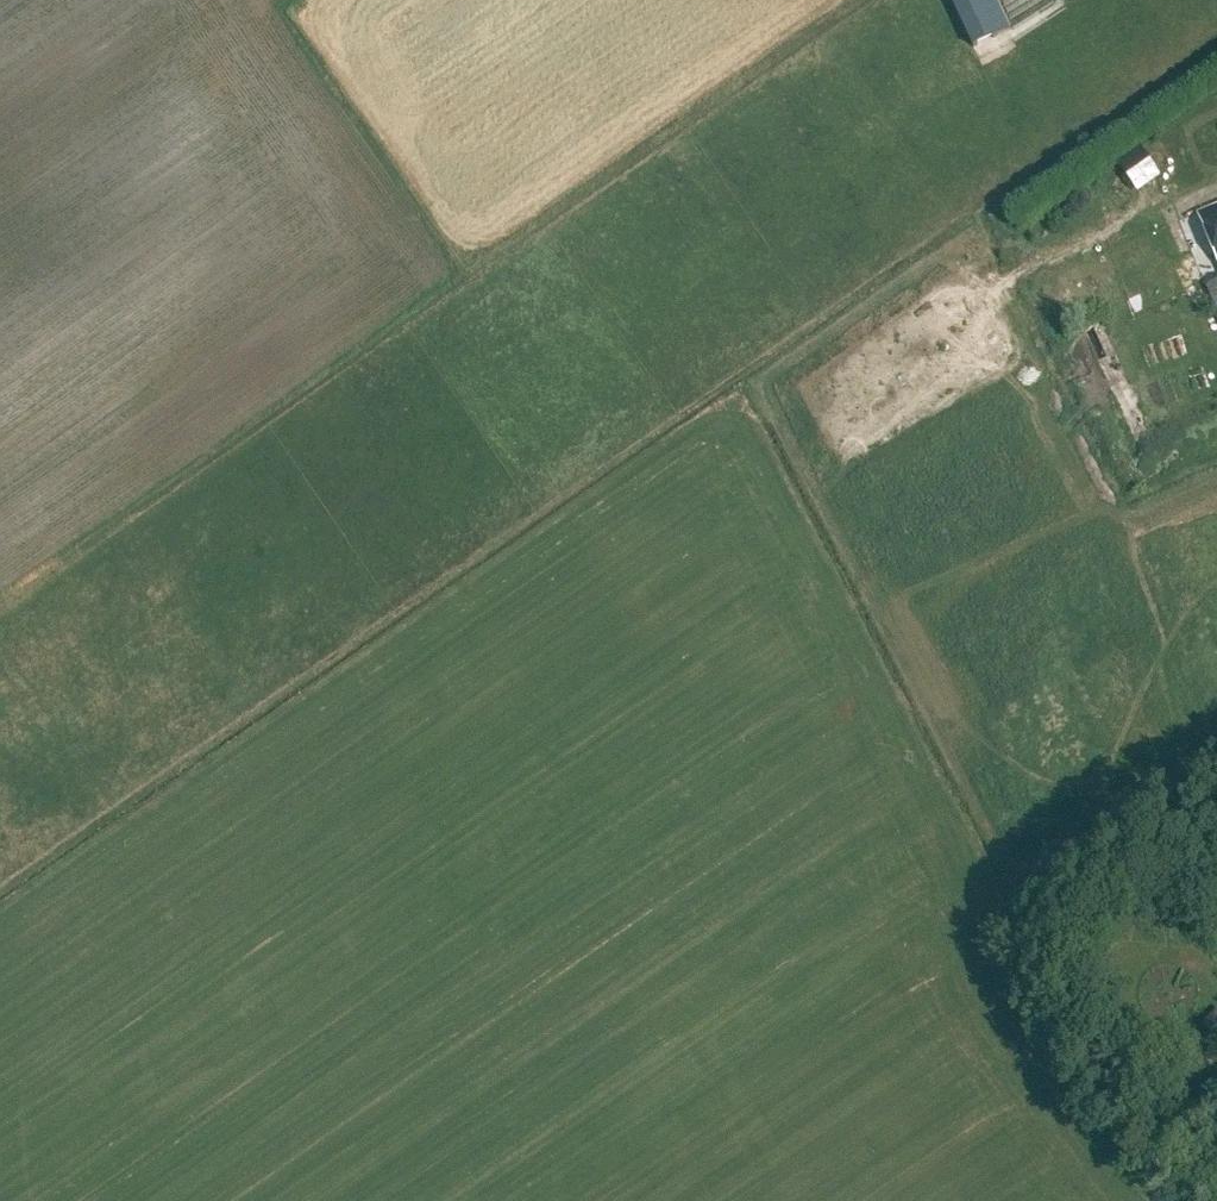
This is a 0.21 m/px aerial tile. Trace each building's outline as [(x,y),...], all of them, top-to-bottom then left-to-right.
[(973,48),(1011,30),(996,0),(951,0),(973,48)] [(1196,213),(1209,244),(1216,263),(1216,204),(1196,213)] [(1205,286),(1216,314),(1216,281),(1205,286)] [(1202,1026),(1216,1040),(1216,1011),(1202,1026)]
